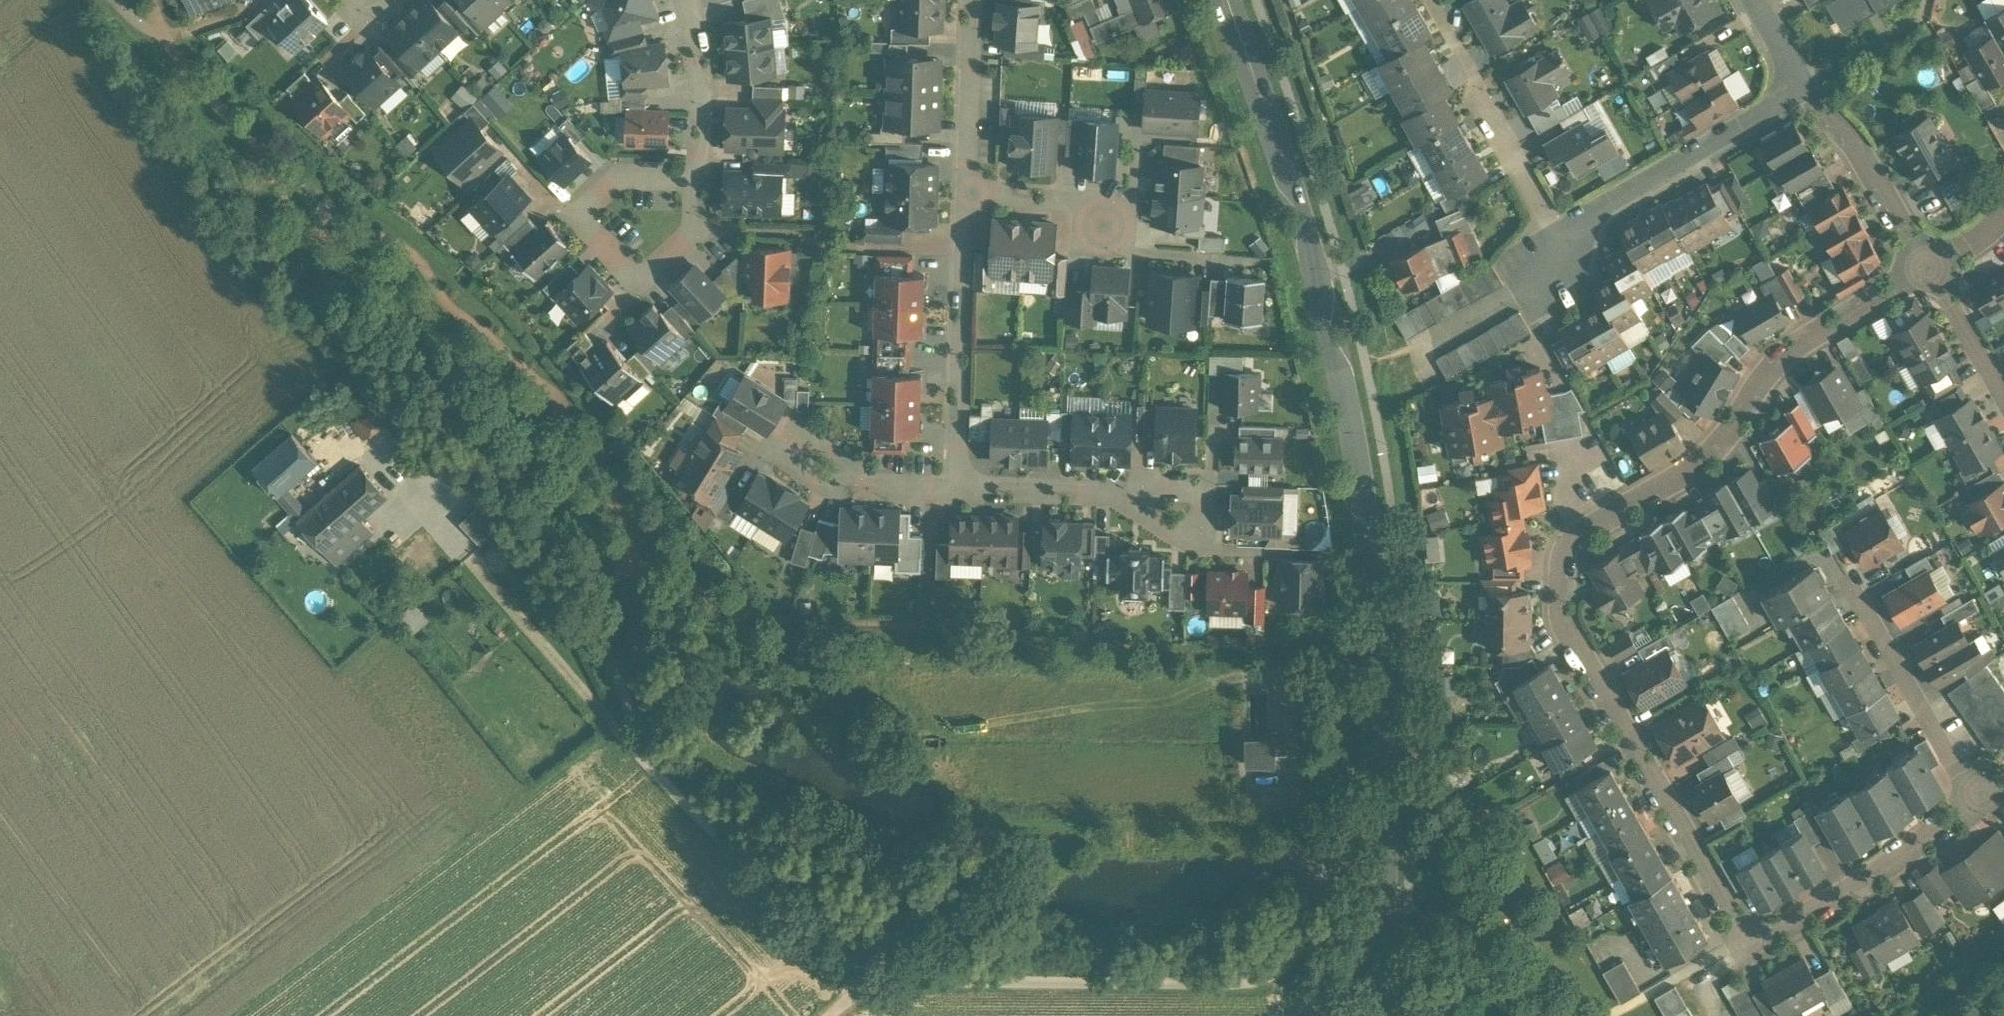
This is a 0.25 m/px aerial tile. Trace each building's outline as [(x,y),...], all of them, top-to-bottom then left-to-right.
[(193,10),(224,0),(190,0),(193,10)] [(247,24),(259,38),(272,27),(268,23),(268,22),(266,20),(280,7),(274,0),(273,0),(247,24)] [(266,20),(268,22),(268,23),(272,27),(284,41),(285,41),(295,52),(329,22),(327,19),(310,0),(288,0),(280,7),(266,20)] [(431,0),(420,0),(406,13),(438,48),(438,49),(447,59),(448,58),(439,48),(458,30),(438,8),(431,0)] [(448,0),(447,0),(438,8),(458,30),(468,22),(456,9),(448,0)] [(465,1),(485,22),(486,21),(501,8),(500,7),(494,0),(464,0),(465,1)] [(597,9),(601,5),(601,4),(605,0),(589,0),(597,9)] [(592,14),(598,29),(605,28),(611,26),(611,27),(640,19),(658,15),(651,0),(652,0),(605,0),(601,4),(601,5),(597,9),(592,14)] [(747,20),(770,18),(786,17),(781,0),(743,0),(747,20)] [(1067,5),(1073,18),(1085,13),(1097,7),(1093,0),(1079,0),(1067,5)] [(1136,6),(1143,22),(1174,9),(1170,0),(1133,0),(1136,6)] [(1364,2),(1364,1),(1360,4),(1375,30),(1378,28),(1415,7),(1411,0),(1367,0),(1364,2)] [(1505,0),(1472,0),(1465,5),(1492,53),(1538,26),(1522,0),(1521,0),(1509,7),(1505,0)] [(1661,19),(1669,14),(1672,15),(1678,25),(1688,19),(1691,24),(1692,24),(1699,26),(1702,18),(1713,11),(1706,0),(1649,0),(1661,19)] [(1831,1),(1847,29),(1897,0),(1834,0),(1831,1)] [(1976,4),(1993,34),(2003,52),(2003,0),(1983,0),(1976,4)] [(485,22),(465,1),(456,9),(468,22),(478,33),(488,24),(486,21),(485,22)] [(942,3),(900,1),(900,27),(931,28),(941,29),(942,3)] [(1005,2),(1001,2),(1000,11),(996,10),(995,24),(999,24),(998,42),(1008,43),(1036,45),(1036,43),(1039,5),(1029,4),(1005,2)] [(1136,6),(1102,20),(1097,7),(1085,13),(1097,41),(1143,22),(1136,6)] [(1607,6),(1581,12),(1587,37),(1613,30),(1607,6)] [(1415,7),(1378,28),(1393,53),(1393,54),(1421,38),(1421,39),(1430,34),(1415,7)] [(438,48),(406,13),(386,31),(398,44),(418,66),(438,49),(438,48)] [(1073,21),(1088,57),(1099,53),(1083,16),(1073,21)] [(747,20),(724,22),(727,50),(773,45),(770,18),(747,20)] [(640,19),(611,27),(611,26),(605,28),(609,40),(644,31),(640,19)] [(931,28),(900,27),(892,27),(892,41),(909,42),(930,43),(931,28)] [(644,31),(609,40),(610,51),(622,50),(622,47),(645,45),(644,31)] [(1966,50),(1980,75),(1987,87),(2003,77),(2003,52),(1993,34),(1966,50)] [(1421,38),(1393,54),(1393,53),(1382,60),(1397,86),(1436,64),(1421,39),(1421,38)] [(909,42),(892,41),(872,40),(872,50),(884,50),(884,57),(890,57),(890,56),(908,57),(909,42)] [(645,45),(622,47),(622,50),(626,83),(626,86),(645,84),(669,81),(665,43),(645,45)] [(1036,45),(1008,43),(1007,54),(1043,57),(1044,44),(1036,43),(1036,45)] [(388,53),(380,44),(371,52),(396,79),(404,71),(388,53)] [(418,66),(398,44),(388,53),(404,71),(418,85),(419,85),(409,74),(418,66)] [(773,45),(727,50),(730,78),(775,73),(773,45)] [(371,52),(367,47),(344,69),(376,104),(385,96),(385,93),(396,83),(398,85),(400,83),(396,79),(371,52)] [(1682,63),(1667,72),(1669,75),(1683,100),(1723,77),(1707,49),(1682,63)] [(1533,57),(1521,64),(1524,69),(1507,79),(1526,111),(1527,111),(1548,99),(1538,82),(1545,78),(1547,81),(1568,69),(1563,61),(1564,60),(1563,57),(1562,58),(1557,50),(1536,62),(1533,57)] [(1676,53),(1652,67),(1658,77),(1660,80),(1669,75),(1667,72),(1682,63),(1676,53)] [(908,57),(890,56),(890,57),(889,90),(939,92),(940,60),(918,60),(918,57),(908,57)] [(1436,64),(1397,86),(1412,112),(1442,95),(1443,95),(1451,90),(1436,64)] [(1148,65),(1137,65),(1134,100),(1146,101),(1147,89),(1148,65)] [(1658,77),(1652,67),(1646,71),(1652,81),(1658,77)] [(1980,75),(1966,83),(1982,111),(1996,103),(1987,87),(1980,75)] [(339,100),(318,76),(293,99),(325,134),(330,129),(336,136),(337,136),(339,138),(352,127),(350,124),(351,123),(344,116),(349,112),(349,111),(339,100)] [(1723,77),(1683,100),(1695,120),(1695,121),(1706,115),(1707,117),(1714,119),(1720,115),(1723,114),(1739,105),(1723,77)] [(645,84),(626,86),(626,83),(621,83),(623,96),(647,97),(645,84)] [(784,86),(754,85),(753,97),(783,98),(784,86)] [(1200,93),(1147,89),(1146,101),(1144,128),(1197,132),(1200,93)] [(939,92),(889,90),(888,124),(888,125),(906,125),(916,125),(916,123),(938,124),(939,92)] [(366,112),(348,92),(339,100),(349,111),(349,112),(357,121),(366,112)] [(1442,95),(1412,112),(1410,113),(1425,139),(1457,121),(1443,95),(1442,95)] [(623,96),(621,96),(621,111),(628,111),(628,110),(646,111),(647,97),(623,96)] [(753,97),(751,97),(751,108),(784,110),(784,98),(783,98),(753,97)] [(1548,99),(1527,111),(1539,132),(1560,120),(1570,114),(1563,103),(1553,108),(1548,99)] [(490,120),(474,102),(465,111),(472,119),(473,119),(481,128),(490,120)] [(1016,106),(1001,105),(1000,133),(1013,134),(1014,114),(1016,114),(1016,106)] [(1570,114),(1560,120),(1567,133),(1584,124),(1585,125),(1592,121),(1584,106),(1570,114)] [(751,108),(728,108),(727,147),(745,148),(745,140),(762,141),(762,149),(783,149),(784,110),(751,108)] [(646,111),(628,110),(628,111),(628,116),(627,140),(627,144),(667,145),(668,111),(646,111)] [(1016,114),(1014,114),(1013,134),(1011,166),(1053,169),(1055,141),(1057,117),(1016,114)] [(1706,115),(1695,121),(1695,120),(1684,126),(1690,137),(1725,117),(1723,114),(1720,115),(1714,119),(1707,117),(1706,115)] [(628,116),(616,115),(615,139),(627,140),(628,116)] [(1927,117),(1897,134),(1896,133),(1895,134),(1896,135),(1893,136),(1895,140),(1895,143),(1897,147),(1900,148),(1913,170),(1912,173),(1914,177),(1917,178),(1919,182),(1922,180),(1922,181),(1923,180),(1953,163),(1955,163),(1927,115),(1926,116),(1927,117)] [(585,135),(568,117),(560,125),(566,132),(576,143),(585,135)] [(1069,118),(1057,117),(1055,141),(1067,142),(1069,118)] [(1081,119),(1069,118),(1067,142),(1066,154),(1078,154),(1081,119)] [(481,128),(473,119),(472,119),(437,152),(464,181),(500,149),(481,128)] [(1116,121),(1081,119),(1078,154),(1077,170),(1113,173),(1116,121)] [(1425,139),(1420,143),(1435,169),(1436,168),(1472,147),(1457,121),(1425,139)] [(906,125),(888,125),(888,124),(882,123),(881,131),(869,131),(869,141),(887,142),(887,141),(905,142),(905,141),(906,125)] [(1567,133),(1546,146),(1554,161),(1570,152),(1580,169),(1592,162),(1592,163),(1598,160),(1597,159),(1614,149),(1619,157),(1621,157),(1605,129),(1591,137),(1585,125),(1584,124),(1567,133)] [(1794,124),(1761,143),(1776,167),(1777,166),(1777,165),(1808,148),(1807,147),(1794,124)] [(576,143),(566,132),(539,156),(564,183),(591,159),(576,143)] [(923,142),(905,141),(905,142),(887,141),(887,142),(887,157),(923,158),(923,142)] [(1201,145),(1165,143),(1163,163),(1199,165),(1201,145)] [(1808,148),(1777,165),(1777,166),(1791,190),(1794,188),(1824,171),(1823,170),(1809,146),(1807,147),(1808,148)] [(1472,147),(1436,168),(1450,193),(1451,194),(1465,186),(1487,173),(1472,147)] [(791,162),(755,160),(754,172),(782,174),(782,175),(790,175),(791,162)] [(936,165),(888,163),(887,191),(935,193),(936,165)] [(1163,163),(1161,163),(1159,177),(1156,177),(1155,192),(1203,195),(1204,180),(1201,179),(1202,165),(1199,165),(1163,163)] [(1824,171),(1794,188),(1800,198),(1831,180),(1824,169),(1823,170),(1824,171)] [(1964,170),(1938,185),(1952,209),(1978,194),(1964,170)] [(754,172),(726,172),(725,210),(781,212),(782,175),(782,174),(754,172)] [(1750,201),(1735,174),(1723,181),(1738,208),(1750,201)] [(507,175),(472,206),(472,207),(484,220),(493,230),(520,206),(529,198),(507,175)] [(1831,180),(1800,198),(1807,211),(1810,210),(1808,207),(1837,190),(1831,180)] [(1738,208),(1723,181),(1710,188),(1728,219),(1740,212),(1738,208)] [(1710,188),(1707,182),(1685,195),(1709,237),(1732,224),(1710,188)] [(1465,186),(1451,194),(1450,193),(1440,199),(1446,210),(1470,197),(1465,186)] [(1837,190),(1808,207),(1810,210),(1821,230),(1822,231),(1857,210),(1843,186),(1837,190)] [(935,193),(887,191),(886,220),(886,221),(902,222),(934,223),(935,193)] [(1155,192),(1154,222),(1172,224),(1200,226),(1201,224),(1203,195),(1155,192)] [(1709,237),(1685,195),(1664,207),(1663,207),(1686,246),(1685,247),(1687,250),(1709,237)] [(1686,246),(1663,207),(1664,207),(1662,203),(1640,216),(1664,259),(1685,247),(1686,246)] [(520,206),(493,230),(504,242),(530,218),(520,206)] [(484,220),(472,207),(461,216),(473,230),(484,220)] [(1462,209),(1436,219),(1441,231),(1467,220),(1462,209)] [(1857,210),(1822,231),(1821,230),(1820,231),(1833,254),(1834,255),(1867,236),(1868,236),(1870,235),(1856,212),(1858,211),(1857,210)] [(1664,259),(1640,216),(1617,229),(1627,246),(1628,246),(1642,271),(1643,271),(1664,259)] [(530,218),(504,242),(513,252),(540,228),(530,218)] [(1012,220),(995,219),(993,252),(991,274),(993,274),(1021,276),(1024,227),(1018,227),(1012,220)] [(902,222),(886,221),(886,220),(878,220),(878,227),(866,226),(866,238),(902,240),(902,222)] [(1055,223),(1012,220),(1018,227),(1024,227),(1021,276),(1049,278),(1051,278),(1053,256),(1055,223)] [(540,228),(513,252),(535,277),(547,267),(559,257),(558,256),(571,245),(549,221),(540,228)] [(1200,226),(1172,224),(1171,234),(1200,236),(1204,236),(1204,235),(1205,224),(1201,224),(1200,226)] [(1462,230),(1392,258),(1404,288),(1456,268),(1455,266),(1481,255),(1473,235),(1465,238),(1462,230)] [(1225,237),(1204,235),(1204,236),(1200,236),(1199,248),(1224,250),(1225,237)] [(1867,236),(1834,255),(1833,254),(1831,255),(1844,278),(1846,280),(1861,271),(1881,260),(1868,236),(1867,236)] [(1642,271),(1628,246),(1627,246),(1606,259),(1615,275),(1616,275),(1631,301),(1631,300),(1653,288),(1643,271),(1642,271)] [(789,250),(746,248),(745,264),(745,274),(756,287),(756,297),(775,298),(775,297),(787,297),(788,283),(789,266),(789,265),(789,250)] [(993,252),(976,251),(974,287),(992,288),(993,274),(991,274),(993,252)] [(913,256),(877,255),(877,272),(913,274),(913,256)] [(743,264),(737,256),(722,269),(723,270),(724,270),(744,294),(744,296),(745,296),(756,297),(756,287),(745,274),(745,264),(743,264)] [(1069,257),(1053,256),(1051,278),(1049,278),(1048,292),(1066,293),(1066,289),(1069,257)] [(1503,283),(1491,262),(1480,269),(1492,289),(1503,283)] [(571,263),(544,287),(554,298),(557,295),(556,294),(580,273),(571,263)] [(580,273),(556,294),(557,295),(579,320),(612,290),(589,265),(580,273)] [(711,282),(695,265),(672,286),(701,317),(723,296),(725,294),(712,281),(711,282)] [(1804,295),(1788,267),(1776,274),(1792,302),(1804,295)] [(1128,270),(1096,268),(1094,291),(1094,302),(1094,312),(1095,312),(1124,314),(1124,304),(1125,304),(1128,270)] [(1971,287),(1992,324),(1993,323),(1987,314),(2003,304),(2003,268),(1971,287)] [(1492,289),(1480,269),(1469,275),(1482,296),(1492,289)] [(744,294),(724,270),(723,270),(712,281),(725,294),(723,296),(731,304),(736,300),(744,300),(745,296),(744,296),(744,294)] [(1861,271),(1846,280),(1844,278),(1833,284),(1840,296),(1866,281),(1861,271)] [(913,274),(877,272),(876,303),(924,304),(925,274),(913,274)] [(1197,275),(1152,272),(1149,321),(1193,324),(1194,320),(1196,288),(1197,275)] [(1792,302),(1776,274),(1763,282),(1770,293),(1771,292),(1780,309),(1792,302)] [(1266,278),(1227,275),(1227,277),(1225,314),(1225,317),(1224,317),(1224,318),(1263,321),(1263,320),(1262,319),(1265,279),(1265,280),(1266,278)] [(1482,296),(1469,275),(1459,281),(1471,302),(1482,296)] [(1631,301),(1616,275),(1615,275),(1594,288),(1603,303),(1619,330),(1620,330),(1641,317),(1631,300),(1631,301)] [(1227,279),(1211,278),(1211,289),(1209,313),(1225,314),(1227,279)] [(1471,302),(1459,281),(1448,287),(1460,308),(1471,302)] [(1460,308),(1448,287),(1437,294),(1449,314),(1460,308)] [(1211,289),(1196,288),(1194,320),(1208,321),(1209,313),(1211,289)] [(1094,291),(1066,289),(1066,293),(1064,318),(1094,320),(1095,312),(1094,312),(1094,302),(1094,291)] [(1770,293),(1735,313),(1751,341),(1787,320),(1780,309),(1771,292),(1770,293)] [(1449,314),(1437,294),(1426,300),(1438,321),(1449,314)] [(1914,298),(1886,314),(1895,331),(1922,315),(1919,311),(1921,310),(1914,298)] [(1438,321),(1426,300),(1416,306),(1428,327),(1438,321)] [(924,304),(876,303),(875,333),(911,334),(923,334),(924,304)] [(1619,330),(1603,303),(1582,315),(1606,358),(1629,345),(1620,330),(1619,330)] [(660,311),(654,304),(642,314),(644,316),(630,328),(660,362),(687,338),(667,316),(661,310),(660,311)] [(1428,327),(1416,306),(1405,312),(1417,333),(1428,327)] [(696,330),(675,307),(667,316),(687,338),(696,330)] [(1509,317),(1521,338),(1531,332),(1519,311),(1509,317)] [(1417,333),(1405,312),(1395,318),(1407,339),(1417,333)] [(1895,331),(1893,332),(1907,357),(1940,338),(1926,313),(1922,315),(1895,331)] [(1582,315),(1567,324),(1569,328),(1561,332),(1578,363),(1583,371),(1606,358),(1582,315)] [(1499,323),(1511,344),(1521,338),(1509,317),(1499,323)] [(1511,344),(1499,323),(1488,329),(1500,350),(1511,344)] [(1724,341),(1710,327),(1694,342),(1706,354),(1707,353),(1723,363),(1734,352),(1724,341)] [(1500,350),(1488,329),(1478,335),(1490,355),(1500,350)] [(584,331),(566,347),(576,358),(577,357),(594,341),(584,331)] [(1750,347),(1734,331),(1724,341),(1734,352),(1749,366),(1740,356),(1750,347)] [(911,334),(875,333),(874,353),(910,354),(911,334)] [(1490,355),(1478,335),(1467,341),(1480,361),(1490,355)] [(1578,363),(1564,338),(1553,345),(1567,369),(1578,363)] [(1940,338),(1907,357),(1922,382),(1951,366),(1955,363),(1948,351),(1950,349),(1946,341),(1943,343),(1940,338)] [(608,340),(600,348),(594,341),(577,357),(583,363),(581,365),(613,401),(623,392),(625,394),(643,378),(626,360),(608,340)] [(1469,368),(1480,361),(1467,341),(1457,347),(1469,368)] [(1457,347),(1447,353),(1459,373),(1469,368),(1457,347)] [(651,370),(635,352),(626,360),(643,378),(651,370)] [(910,354),(874,353),(874,372),(910,374),(910,354)] [(1447,353),(1436,359),(1448,379),(1459,373),(1447,353)] [(1706,354),(1683,392),(1688,395),(1696,400),(1693,403),(1707,411),(1711,414),(1723,395),(1724,395),(1724,394),(1728,387),(1729,388),(1729,387),(1728,386),(1737,372),(1723,363),(1707,353),(1706,354)] [(1521,365),(1507,367),(1509,378),(1490,381),(1493,394),(1494,394),(1501,429),(1524,425),(1523,420),(1542,417),(1549,415),(1546,395),(1540,367),(1526,370),(1527,374),(1523,375),(1521,365)] [(1951,366),(1924,381),(1934,397),(1958,384),(1962,381),(1955,369),(1953,370),(1951,366)] [(1843,379),(1836,367),(1829,371),(1816,367),(1813,380),(1804,385),(1823,419),(1840,409),(1852,430),(1866,422),(1857,406),(1860,404),(1854,393),(1845,378),(1843,379)] [(910,374),(874,372),(873,402),(921,404),(922,374),(910,374)] [(1260,374),(1224,372),(1223,408),(1255,409),(1256,390),(1259,390),(1260,374)] [(729,402),(726,407),(750,421),(767,432),(786,401),(745,376),(729,402)] [(643,378),(625,394),(634,404),(652,388),(643,378)] [(797,379),(786,379),(786,395),(797,395),(797,379)] [(1934,397),(1930,400),(1939,416),(1953,408),(1950,403),(1964,394),(1958,384),(1934,397)] [(1493,394),(1476,397),(1474,387),(1460,389),(1462,400),(1443,403),(1454,461),(1480,456),(1478,447),(1503,443),(1501,429),(1494,394),(1493,394)] [(1880,414),(1864,387),(1854,393),(1860,404),(1857,406),(1866,422),(1880,414)] [(1679,405),(1662,388),(1651,400),(1660,415),(1665,411),(1671,422),(1684,410),(1679,405)] [(810,389),(798,389),(797,400),(809,400),(810,389)] [(1578,409),(1570,411),(1567,391),(1546,395),(1549,415),(1542,417),(1546,441),(1583,434),(1578,409)] [(1964,394),(1950,403),(1953,408),(1939,416),(1937,418),(1951,443),(1985,423),(1982,419),(1985,418),(1980,409),(1977,411),(1970,398),(1965,401),(1963,397),(1965,396),(1964,394)] [(1707,411),(1693,403),(1696,400),(1688,395),(1679,405),(1684,410),(1696,421),(1707,411)] [(750,421),(726,407),(729,402),(723,398),(713,413),(717,415),(742,431),(744,432),(750,421)] [(809,400),(797,400),(797,408),(809,415),(809,400)] [(921,404),(873,402),(872,432),(908,433),(920,434),(921,404)] [(1824,445),(1799,402),(1784,411),(1790,422),(1792,421),(1793,423),(1792,423),(1810,453),(1824,445)] [(982,403),(982,415),(971,414),(970,438),(993,439),(993,419),(994,403),(982,403)] [(1145,405),(1131,405),(1130,413),(1131,413),(1130,436),(1144,436),(1145,407),(1145,405)] [(1159,408),(1145,407),(1144,436),(1144,443),(1158,444),(1159,408)] [(1195,409),(1159,408),(1158,444),(1157,456),(1168,456),(1168,457),(1170,457),(1170,456),(1177,456),(1177,457),(1179,457),(1179,456),(1193,457),(1195,409)] [(1075,411),(1062,410),(1061,439),(1061,446),(1074,447),(1075,411)] [(1062,411),(1048,411),(1047,421),(1048,421),(1048,439),(1061,439),(1062,411)] [(1103,413),(1092,413),(1090,411),(1075,411),(1074,447),(1074,461),(1101,462),(1102,462),(1103,413)] [(1660,415),(1631,431),(1650,464),(1684,444),(1671,422),(1665,411),(1660,415)] [(1130,413),(1118,412),(1116,414),(1103,413),(1102,462),(1129,463),(1130,436),(1131,413),(1130,413)] [(742,431),(717,415),(708,430),(736,448),(735,443),(742,431)] [(1020,420),(993,419),(993,439),(992,460),(1007,460),(1007,461),(1014,461),(1015,461),(1019,461),(1020,420)] [(1047,421),(1020,420),(1019,461),(1047,462),(1048,439),(1048,421),(1047,421)] [(1790,422),(1780,428),(1778,425),(1779,425),(1778,424),(1769,429),(1770,430),(1772,432),(1760,439),(1761,441),(1779,471),(1778,471),(1779,473),(1790,467),(1791,468),(1799,471),(1801,462),(1800,461),(1811,455),(1810,453),(1792,423),(1793,423),(1792,421),(1790,422)] [(1985,423),(1951,443),(1965,466),(1957,471),(1961,478),(1992,460),(1989,454),(1999,448),(1985,423)] [(1288,427),(1240,425),(1240,437),(1284,438),(1288,432),(1288,427)] [(707,430),(695,450),(692,447),(689,451),(685,448),(681,449),(675,459),(676,464),(683,468),(682,471),(702,495),(710,501),(722,482),(741,451),(736,448),(708,430),(707,430)] [(908,433),(872,432),(871,450),(907,451),(908,433)] [(293,433),(253,468),(278,496),(288,487),(317,461),(293,433)] [(1284,438),(1240,437),(1240,439),(1241,439),(1241,446),(1236,446),(1235,467),(1283,469),(1284,438)] [(1992,460),(1961,478),(1967,489),(1998,471),(1992,460)] [(1535,463),(1509,468),(1510,471),(1500,473),(1503,489),(1513,487),(1512,482),(1537,477),(1535,463)] [(361,464),(334,488),(361,518),(388,495),(361,464)] [(1772,508),(1750,470),(1728,483),(1750,521),(1772,508)] [(1967,489),(1973,499),(2003,482),(2003,481),(1998,471),(1967,489)] [(770,480),(760,474),(747,493),(738,508),(739,509),(762,523),(785,486),(772,477),(770,480)] [(1537,477),(1512,482),(1513,487),(1503,489),(1497,490),(1498,500),(1493,508),(1495,520),(1508,517),(1509,523),(1521,521),(1519,509),(1542,505),(1537,477)] [(722,482),(710,501),(702,495),(698,502),(716,514),(717,513),(732,488),(722,482)] [(1966,504),(1969,508),(1961,513),(1968,525),(1975,520),(1982,531),(2003,518),(2003,482),(1966,504)] [(1750,521),(1728,483),(1705,495),(1727,534),(1750,521)] [(732,488),(717,513),(731,522),(739,509),(738,508),(747,493),(734,485),(732,488)] [(1282,486),(1246,485),(1246,497),(1281,499),(1282,486)] [(799,494),(785,486),(762,523),(786,538),(807,503),(797,497),(799,494)] [(308,511),(288,487),(278,496),(298,519),(308,511)] [(308,511),(298,519),(336,563),(373,532),(361,518),(334,488),(308,511)] [(1246,497),(1234,497),(1233,531),(1280,532),(1281,499),(1246,497)] [(484,498),(460,521),(480,546),(505,523),(484,498)] [(1685,507),(1662,520),(1685,560),(1707,547),(1705,544),(1688,512),(1685,507)] [(1716,538),(1698,507),(1688,512),(1705,544),(1716,538)] [(872,510),(842,509),(841,523),(833,522),(825,551),(840,556),(871,557),(872,510)] [(1882,509),(1846,530),(1868,567),(1903,545),(1882,509)] [(900,511),(872,510),(871,557),(897,558),(899,558),(899,534),(900,511)] [(984,516),(952,515),(951,543),(951,559),(952,559),(983,560),(984,516)] [(1018,517),(984,516),(983,560),(995,560),(999,564),(1016,565),(1018,529),(1018,517)] [(1508,517),(1495,520),(1497,532),(1483,534),(1488,564),(1491,564),(1507,561),(1508,567),(1524,564),(1529,563),(1527,551),(1532,550),(1528,532),(1523,532),(1521,521),(1509,523),(1508,517)] [(833,522),(819,518),(815,530),(816,530),(809,553),(823,557),(825,551),(833,522)] [(1067,519),(1050,518),(1050,520),(1044,520),(1043,566),(1082,567),(1082,555),(1083,522),(1083,521),(1067,521),(1067,519)] [(1662,520),(1640,533),(1641,536),(1658,565),(1662,572),(1685,560),(1662,520)] [(1096,522),(1083,522),(1082,555),(1095,555),(1096,533),(1096,522)] [(1844,546),(1831,524),(1820,530),(1832,552),(1844,546)] [(802,526),(791,560),(806,565),(809,553),(816,530),(815,530),(802,526)] [(1032,529),(1018,529),(1016,565),(1030,565),(1032,529)] [(1110,534),(1096,533),(1095,555),(1094,578),(1096,578),(1096,557),(1108,557),(1108,554),(1110,554),(1110,534)] [(913,535),(899,534),(899,558),(897,558),(897,563),(912,564),(913,535)] [(1658,565),(1641,536),(1631,542),(1648,571),(1658,565)] [(1648,571),(1631,542),(1620,548),(1622,551),(1637,577),(1648,571)] [(951,543),(937,543),(936,577),(951,577),(952,559),(951,559),(951,543)] [(1330,548),(1302,547),(1301,559),(1321,560),(1329,560),(1330,548)] [(1994,553),(2003,569),(2003,547),(1994,553)] [(1149,551),(1122,550),(1122,554),(1121,579),(1121,592),(1125,593),(1124,595),(1126,597),(1143,597),(1144,596),(1145,593),(1148,593),(1149,555),(1149,551)] [(1622,551),(1592,568),(1603,588),(1595,592),(1606,611),(1614,607),(1615,608),(1627,601),(1628,603),(1632,604),(1641,598),(1642,594),(1633,579),(1637,577),(1622,551)] [(1110,554),(1108,554),(1108,557),(1108,562),(1107,564),(1106,573),(1108,574),(1107,578),(1121,579),(1122,554),(1110,554)] [(1165,555),(1149,555),(1148,585),(1164,586),(1165,565),(1165,555)] [(1926,555),(1905,567),(1913,579),(1928,570),(1929,571),(1934,568),(1926,555)] [(1301,559),(1282,559),(1281,574),(1278,574),(1278,588),(1281,588),(1280,604),(1320,605),(1321,560),(1301,559)] [(1507,561),(1491,564),(1491,578),(1516,579),(1523,579),(1524,564),(1508,567),(1507,561)] [(1172,566),(1165,565),(1164,586),(1170,586),(1171,586),(1171,572),(1172,572),(1172,566)] [(1813,567),(1765,595),(1781,623),(1790,618),(1789,617),(1829,594),(1813,567)] [(1913,579),(1885,595),(1902,624),(1945,599),(1929,571),(1928,570),(1913,579)] [(1172,572),(1171,572),(1171,586),(1170,586),(1170,607),(1185,607),(1187,572),(1172,572)] [(1247,573),(1210,572),(1208,609),(1245,610),(1246,610),(1247,584),(1247,573)] [(1491,578),(1481,578),(1481,591),(1487,591),(1488,590),(1516,591),(1516,579),(1491,578)] [(1266,585),(1247,584),(1246,610),(1245,610),(1245,620),(1265,621),(1266,585)] [(1516,591),(1488,590),(1487,591),(1487,618),(1532,619),(1532,606),(1528,606),(1528,591),(1516,591)] [(1829,594),(1789,617),(1790,618),(1805,644),(1799,647),(1800,648),(1810,643),(1845,622),(1829,594)] [(1732,595),(1712,607),(1730,638),(1750,626),(1732,595)] [(1973,597),(1941,615),(1947,625),(1957,620),(1957,621),(1979,608),(1973,597)] [(1532,619),(1487,618),(1487,646),(1503,647),(1528,647),(1528,644),(1531,644),(1532,619)] [(1947,625),(1913,645),(1925,666),(1969,641),(1969,640),(1957,621),(1957,620),(1947,625)] [(1845,622),(1810,643),(1822,665),(1858,644),(1845,622)] [(1641,645),(1654,639),(1647,624),(1635,629),(1641,645)] [(1638,649),(1645,662),(1666,650),(1667,651),(1676,646),(1668,632),(1638,649)] [(1629,633),(1609,645),(1617,660),(1618,659),(1619,660),(1638,649),(1629,633)] [(1969,641),(1925,666),(1937,685),(1952,676),(1950,674),(1962,667),(1964,666),(1963,666),(1972,661),(1971,660),(1983,653),(1982,651),(1974,637),(1969,640),(1969,641)] [(1528,647),(1503,647),(1503,665),(1518,665),(1533,656),(1537,654),(1531,644),(1528,644),(1528,647)] [(1822,665),(1820,666),(1832,687),(1835,686),(1870,665),(1858,644),(1822,665)] [(1983,653),(1971,660),(1972,661),(1963,666),(1964,666),(1962,667),(1968,677),(1969,678),(1986,664),(1987,664),(1997,656),(1991,646),(1982,651),(1983,653)] [(1645,662),(1625,674),(1643,706),(1685,682),(1667,651),(1666,650),(1645,662)] [(1518,665),(1503,665),(1500,677),(1495,679),(1504,695),(1505,694),(1506,695),(1510,693),(1509,692),(1518,687),(1516,683),(1540,669),(1533,656),(1518,665)] [(1567,693),(1550,663),(1540,669),(1516,683),(1518,687),(1533,712),(1567,693)] [(1986,664),(1969,678),(1968,677),(1967,678),(1974,688),(1993,674),(1986,664)] [(1870,665),(1835,686),(1849,710),(1884,690),(1870,665)] [(1993,674),(1974,688),(1981,698),(2000,683),(1993,674)] [(1967,678),(1948,692),(1955,702),(1974,688),(1967,678)] [(1981,698),(1988,707),(2003,695),(2003,688),(2000,683),(1981,698)] [(1974,688),(1955,702),(1962,712),(1981,698),(1974,688)] [(1884,690),(1849,710),(1862,734),(1863,735),(1884,722),(1898,714),(1884,690)] [(1567,693),(1533,712),(1549,742),(1584,722),(1567,693)] [(1988,707),(1995,717),(2003,710),(2003,695),(1988,707)] [(1981,698),(1962,712),(1969,721),(1988,707),(1981,698)] [(1703,699),(1656,726),(1676,760),(1722,734),(1703,699)] [(1988,707),(1969,721),(1976,731),(1995,717),(1988,707)] [(1995,717),(1976,731),(1983,740),(2002,726),(1995,717)] [(1549,742),(1544,745),(1557,767),(1578,755),(1597,744),(1590,733),(1588,734),(1583,724),(1585,723),(1584,722),(1549,742)] [(1884,722),(1863,735),(1862,734),(1852,739),(1859,750),(1890,732),(1884,722)] [(1983,740),(1990,750),(2003,740),(2003,729),(2002,726),(1983,740)] [(1269,739),(1248,739),(1248,762),(1274,762),(1274,755),(1280,755),(1279,735),(1269,735),(1269,739)] [(1734,736),(1704,753),(1711,764),(1728,754),(1740,747),(1734,736)] [(1940,762),(1926,737),(1915,744),(1917,748),(1919,748),(1930,768),(1940,762)] [(1930,768),(1919,748),(1917,748),(1887,766),(1888,768),(1911,807),(1912,807),(1921,802),(1924,802),(1931,798),(1931,796),(1942,789),(1930,768)] [(1711,764),(1697,772),(1703,782),(1723,771),(1723,772),(1735,765),(1728,754),(1711,764)] [(1578,755),(1557,767),(1563,777),(1584,765),(1578,755)] [(1598,762),(1574,776),(1580,786),(1604,772),(1598,762)] [(1580,786),(1576,788),(1589,810),(1623,790),(1611,768),(1604,772),(1580,786)] [(1888,768),(1848,791),(1873,834),(1874,834),(1884,828),(1887,828),(1902,820),(1902,817),(1914,811),(1912,807),(1911,807),(1888,768)] [(1703,782),(1692,789),(1710,820),(1719,815),(1740,803),(1741,802),(1723,772),(1723,771),(1703,782)] [(1623,790),(1589,810),(1601,831),(1636,811),(1623,790)] [(1873,834),(1848,791),(1818,808),(1817,809),(1828,828),(1843,854),(1854,848),(1857,849),(1864,845),(1864,842),(1875,836),(1874,834),(1873,834)] [(1828,828),(1817,809),(1818,808),(1815,802),(1803,809),(1805,812),(1818,834),(1828,828)] [(1740,803),(1719,815),(1726,827),(1747,815),(1740,803)] [(1283,817),(1283,807),(1274,807),(1274,817),(1283,817)] [(1636,811),(1601,831),(1613,852),(1648,832),(1636,811)] [(1818,834),(1805,812),(1794,818),(1802,832),(1802,831),(1810,845),(1821,839),(1818,834)] [(1940,863),(1917,880),(1925,891),(1945,919),(2003,876),(2003,837),(1998,829),(1996,830),(1999,833),(1946,872),(1940,863)] [(1810,845),(1802,831),(1802,832),(1781,843),(1804,883),(1805,883),(1804,881),(1809,878),(1812,879),(1817,876),(1818,873),(1823,870),(1824,872),(1825,871),(1810,845)] [(1613,852),(1610,854),(1622,875),(1660,853),(1648,832),(1613,852)] [(1734,852),(1739,863),(1760,854),(1755,843),(1734,852)] [(1804,883),(1781,843),(1760,856),(1783,895),(1782,893),(1788,890),(1791,891),(1796,888),(1797,885),(1803,882),(1804,884),(1804,883)] [(1660,853),(1622,875),(1633,896),(1634,896),(1672,874),(1660,853)] [(1731,854),(1720,860),(1726,871),(1737,865),(1731,854)] [(1783,895),(1760,856),(1739,868),(1747,883),(1762,908),(1763,907),(1762,905),(1767,902),(1770,903),(1775,900),(1776,897),(1781,894),(1782,896),(1783,895)] [(1737,865),(1726,871),(1737,889),(1747,883),(1739,868),(1737,865)] [(1647,931),(1690,906),(1672,874),(1634,896),(1633,896),(1628,899),(1647,931)] [(1925,891),(1905,903),(1920,929),(1942,916),(1945,921),(1946,921),(1945,919),(1925,891)] [(1995,905),(2003,918),(2003,899),(1995,905)] [(1888,907),(1855,926),(1865,943),(1852,951),(1865,974),(1885,963),(1883,959),(1918,939),(1896,900),(1887,905),(1888,907)] [(1690,906),(1647,931),(1665,963),(1709,938),(1690,906)] [(1764,980),(1766,984),(1783,1014),(1784,1015),(1786,1015),(1824,995),(1825,994),(1815,977),(1804,957),(1764,980)] [(1624,959),(1603,971),(1621,1002),(1641,991),(1624,959)] [(1830,968),(1815,977),(1825,994),(1824,995),(1828,1003),(1846,993),(1830,965),(1829,966),(1830,968)] [(1743,974),(1722,986),(1729,997),(1749,985),(1743,974)] [(1766,984),(1753,992),(1767,1015),(1779,1015),(1783,1014),(1766,984)] [(1675,985),(1655,997),(1661,1008),(1682,996),(1675,985)] [(1749,985),(1729,997),(1735,1007),(1755,996),(1749,985)] [(1661,1008),(1666,1015),(1670,1015),(1688,1006),(1682,996),(1661,1008)] [(1735,1007),(1740,1015),(1744,1015),(1761,1006),(1755,996),(1735,1007)] [(1688,1006),(1670,1015),(1693,1015),(1688,1006)] [(1744,1015),(1767,1015),(1761,1006),(1744,1015)]
